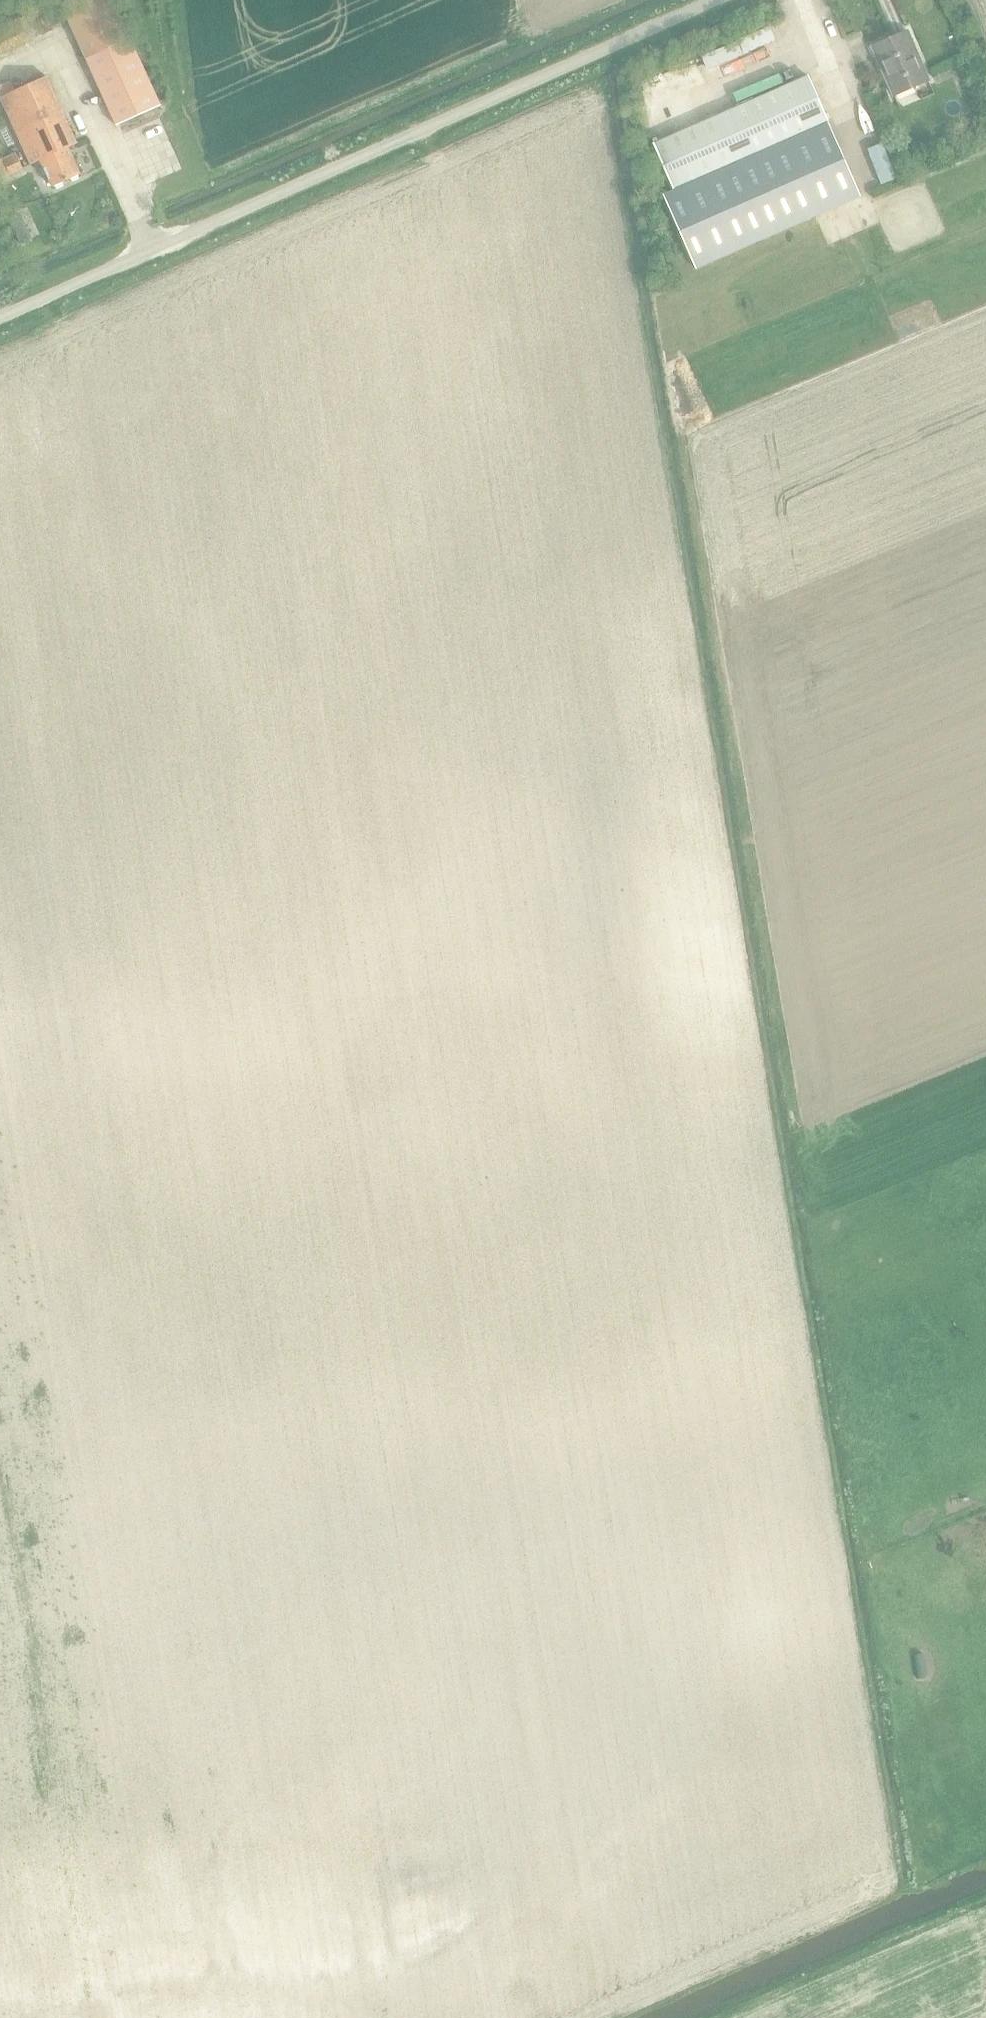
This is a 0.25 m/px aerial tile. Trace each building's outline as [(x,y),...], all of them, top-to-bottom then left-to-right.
[(116,124),(160,104),(113,0),(68,0),(62,3),(116,124)] [(30,39),(20,18),(0,27),(0,52),(30,39)] [(873,46),(894,94),(927,79),(907,32),(873,46)] [(713,48),(658,68),(666,91),(721,72),(713,48)] [(52,185),(80,173),(68,146),(77,142),(47,75),(0,96),(30,163),(41,159),(52,185)] [(663,195),(695,268),(860,195),(807,75),(653,144),(674,190),(663,195)] [(24,168),(16,151),(0,158),(0,179),(24,168)]
